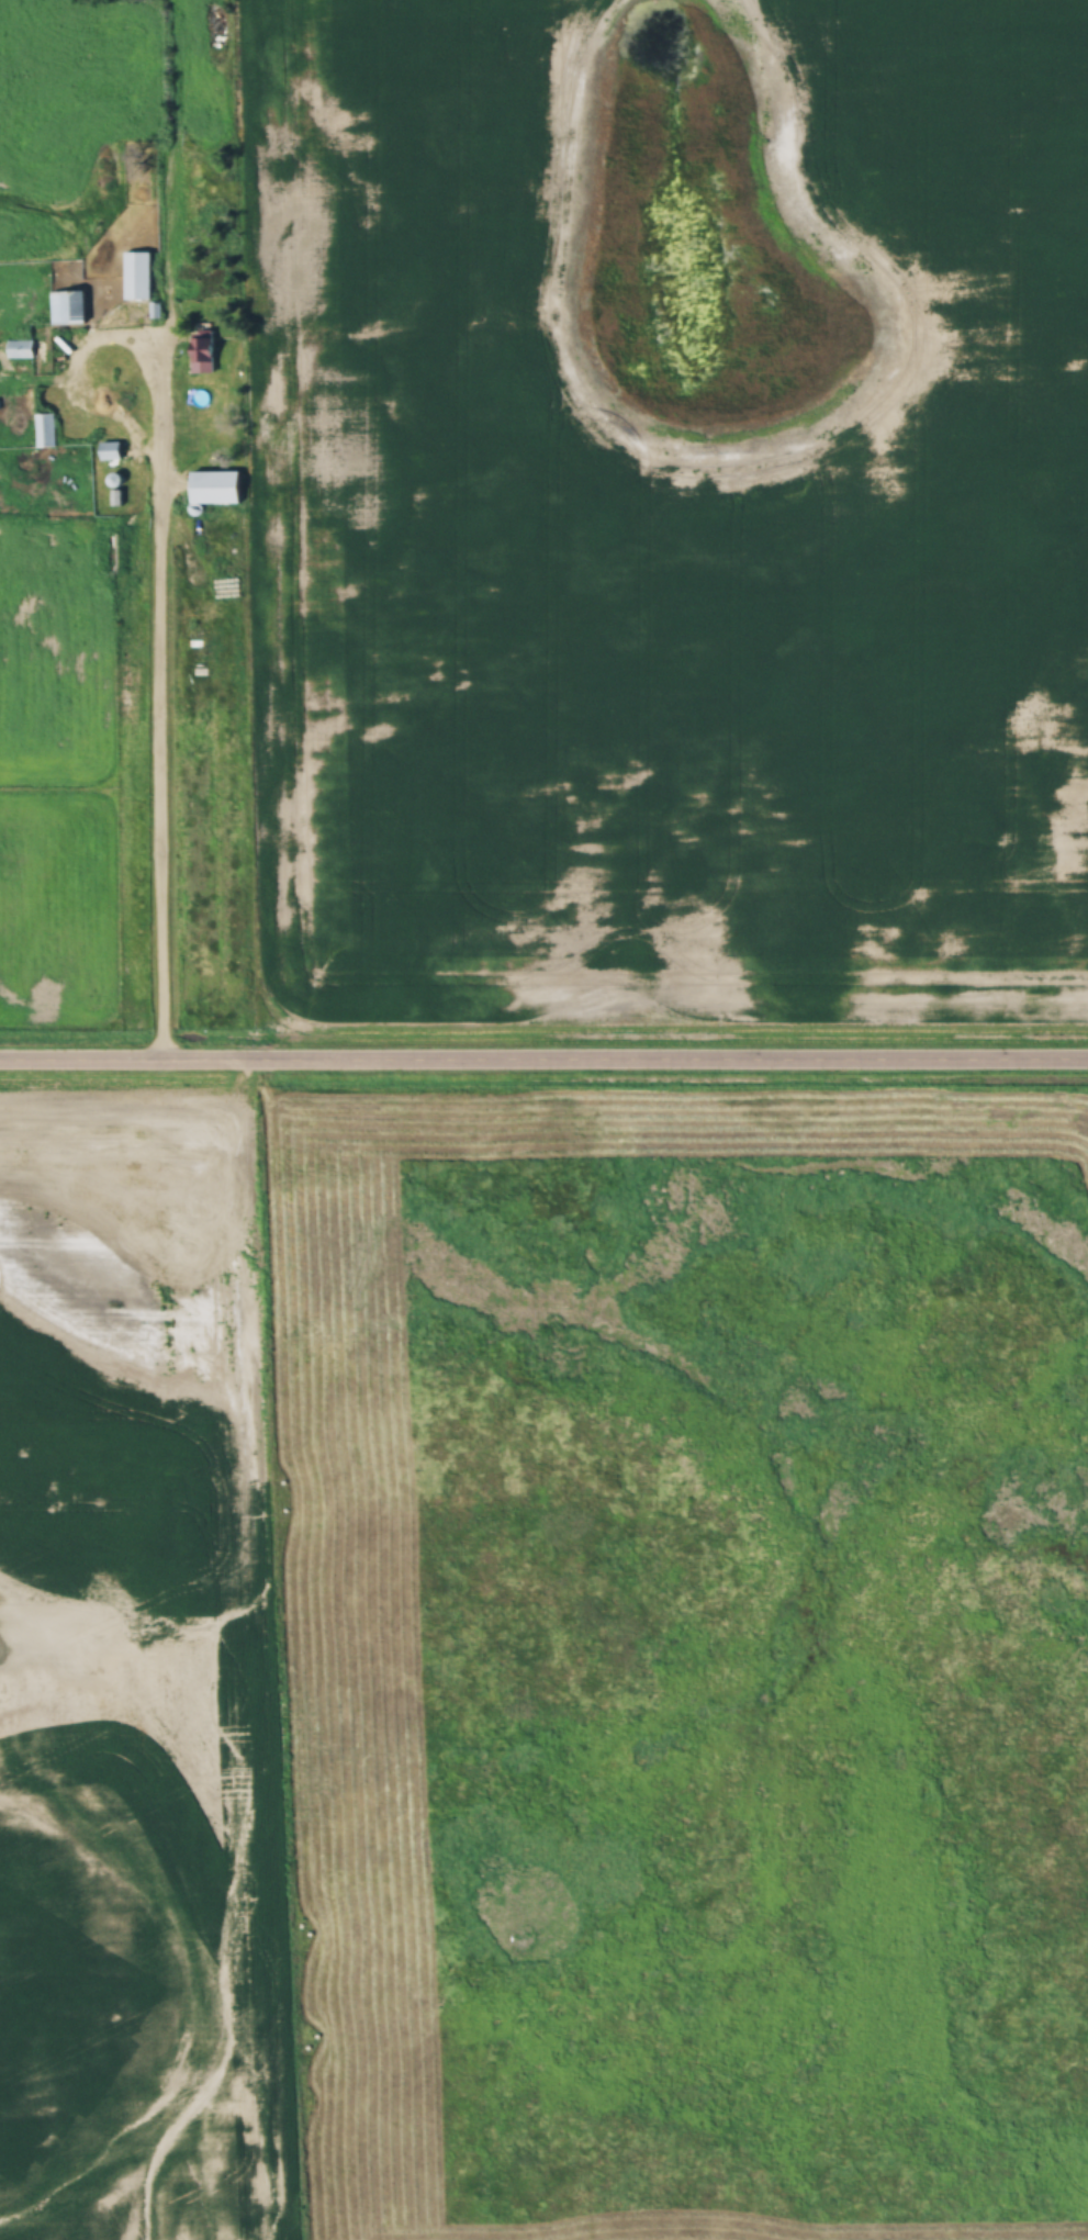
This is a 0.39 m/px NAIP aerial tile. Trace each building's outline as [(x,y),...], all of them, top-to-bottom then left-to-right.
[(79,292),(51,292),(51,325),(79,325),(79,292)] [(194,373),(214,373),(214,334),(194,334),(194,373)] [(34,341),(8,341),(8,360),(34,360),(34,341)] [(35,448),(54,448),(54,414),(35,414),(35,448)] [(122,443),(102,443),(102,461),(122,461),(122,443)] [(241,504),(241,472),(193,472),(193,504),(241,504)]
